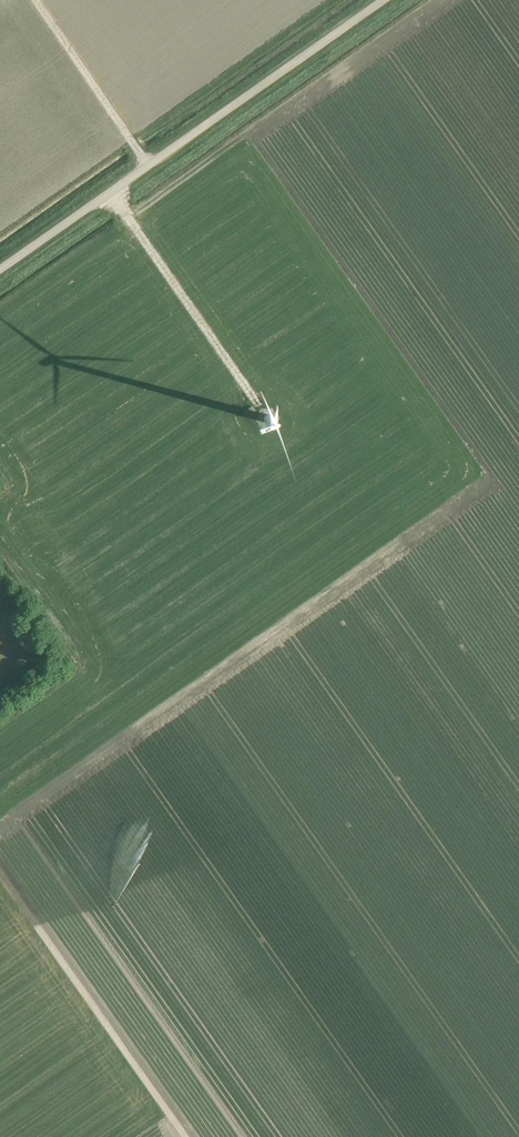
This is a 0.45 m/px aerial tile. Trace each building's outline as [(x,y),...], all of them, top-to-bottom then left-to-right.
[(3,674),(9,669),(0,657),(0,670),(3,674)]
